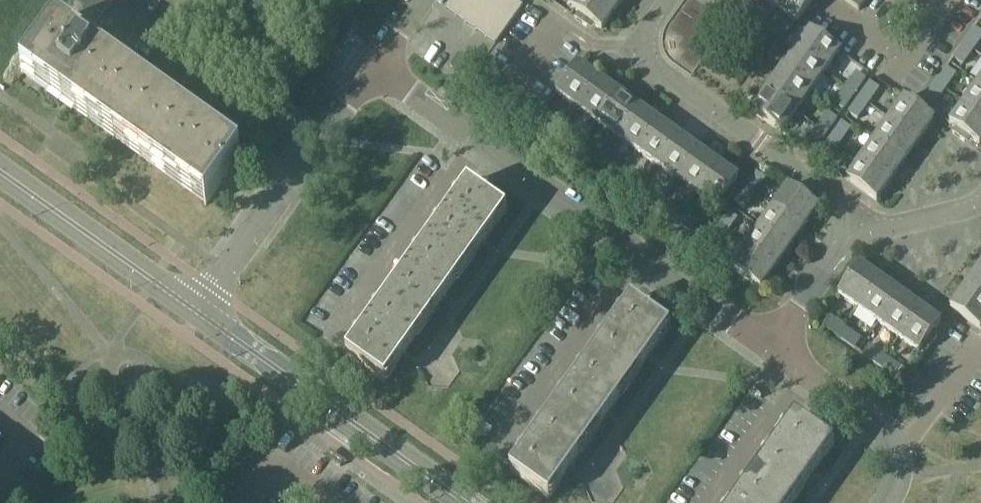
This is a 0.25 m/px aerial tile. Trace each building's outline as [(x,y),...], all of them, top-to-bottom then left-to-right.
[(75,1),(101,19),(110,6),(115,0),(75,0),(75,1)] [(445,8),(455,15),(466,0),(451,0),(445,8)] [(455,15),(466,22),(479,3),(475,0),(466,0),(455,15)] [(479,3),(489,10),(497,0),(481,0),(479,3)] [(489,10),(499,18),(512,0),(497,0),(489,10)] [(499,18),(510,25),(523,5),(516,0),(512,0),(499,18)] [(572,9),(579,14),(576,18),(575,18),(576,19),(577,19),(587,26),(590,22),(602,30),(616,10),(602,0),(578,0),(572,9)] [(616,10),(624,0),(602,0),(616,10)] [(777,8),(797,22),(813,0),(782,0),(777,8)] [(859,10),(867,0),(845,0),(859,10)] [(52,33),(22,74),(23,75),(27,70),(52,88),(70,101),(71,101),(153,160),(209,200),(205,204),(206,205),(222,183),(226,178),(241,156),(240,156),(237,160),(235,159),(117,75),(115,74),(94,59),(97,54),(83,44),(94,29),(101,19),(75,1),(74,2),(70,8),(68,10),(58,25),(57,25),(52,33)] [(479,3),(466,22),(476,30),(489,10),(479,3)] [(489,10),(476,30),(486,37),(499,18),(489,10)] [(499,18),(486,37),(496,44),(510,25),(499,18)] [(965,43),(974,49),(980,39),(980,31),(976,28),(965,43)] [(809,30),(795,51),(825,72),(839,52),(809,30)] [(965,43),(954,58),(963,65),(974,49),(965,43)] [(795,51),(780,71),(810,92),(825,72),(795,51)] [(451,67),(451,68),(470,81),(478,69),(460,56),(451,67)] [(578,64),(557,94),(577,108),(598,78),(578,64)] [(948,68),(937,83),(946,89),(957,74),(948,68)] [(780,71),(766,91),(796,112),(810,92),(780,71)] [(856,72),(845,87),(855,94),(866,78),(856,72)] [(598,78),(577,108),(597,122),(618,92),(598,78)] [(871,82),(860,97),(869,104),(879,88),(871,82)] [(937,83),(926,98),(935,104),(946,89),(937,83)] [(964,103),(980,115),(980,85),(978,83),(964,103)] [(845,87),(835,102),(844,109),(855,94),(845,87)] [(766,91),(752,111),(782,132),(796,112),(766,91)] [(618,92),(597,122),(617,136),(638,106),(618,92)] [(860,97),(849,113),(858,119),(869,104),(860,97)] [(899,106),(890,118),(920,140),(934,120),(904,98),(903,100),(899,106)] [(950,123),(956,128),(953,133),(954,134),(965,141),(968,136),(980,145),(980,143),(980,115),(964,103),(950,123)] [(638,106),(617,136),(637,151),(658,121),(638,106)] [(828,112),(817,127),(827,134),(837,118),(828,112)] [(549,116),(542,125),(558,136),(564,127),(549,116)] [(890,118),(876,139),(906,160),(920,140),(890,118)] [(658,121),(637,151),(657,165),(678,135),(658,121)] [(842,122),(832,137),(840,144),(851,128),(842,122)] [(564,127),(558,136),(573,147),(579,138),(574,134),(564,127)] [(817,127),(806,143),(815,148),(816,149),(827,134),(817,127)] [(678,135),(657,165),(677,179),(698,149),(678,135)] [(832,137),(821,152),(830,159),(840,144),(832,137)] [(876,139),(861,159),(891,180),(906,160),(876,139)] [(588,144),(582,153),(597,164),(604,155),(588,144)] [(698,149),(677,179),(697,193),(718,163),(698,149)] [(604,155),(597,164),(612,175),(619,166),(604,155)] [(861,159),(847,179),(877,200),(891,180),(861,159)] [(718,163),(697,193),(717,207),(721,201),(727,205),(727,204),(734,194),(735,193),(730,190),(738,178),(718,163)] [(628,172),(622,181),(637,192),(644,183),(628,172)] [(757,172),(746,187),(755,194),(766,179),(757,172)] [(644,183),(637,192),(652,203),(659,194),(644,183)] [(466,185),(427,241),(465,268),(483,244),(488,237),(505,213),(506,211),(467,184),(466,185)] [(746,187),(735,202),(744,209),(755,194),(746,187)] [(788,187),(774,206),(804,228),(818,208),(788,187)] [(668,201),(662,209),(677,220),(683,211),(668,201)] [(774,206),(760,226),(790,248),(804,228),(774,206)] [(683,211),(677,220),(692,231),(698,222),(683,211)] [(729,212),(718,227),(727,233),(738,218),(729,212)] [(760,226),(746,246),(776,268),(790,248),(760,226)] [(718,227),(707,242),(708,243),(716,249),(727,233),(718,227)] [(427,241),(387,297),(425,324),(443,300),(448,293),(465,268),(427,241)] [(746,246),(731,267),(753,282),(761,288),(776,268),(746,246)] [(860,264),(839,294),(859,309),(881,279),(860,264)] [(965,287),(980,299),(980,269),(979,267),(965,287)] [(881,279),(859,309),(879,323),(901,293),(881,279)] [(951,308),(980,329),(980,299),(965,287),(951,308)] [(901,293),(879,323),(899,338),(921,308),(901,293)] [(347,352),(346,354),(385,382),(386,380),(391,373),(403,356),(408,349),(425,324),(387,297),(347,353),(347,352)] [(620,317),(591,358),(629,385),(647,360),(652,353),(669,329),(669,330),(670,328),(631,300),(630,302),(620,317)] [(921,308),(899,338),(919,351),(923,345),(929,349),(930,347),(937,337),(932,334),(941,322),(921,308)] [(831,317),(825,326),(830,330),(840,337),(846,328),(831,317)] [(846,328),(840,337),(855,348),(861,338),(846,328)] [(870,345),(864,354),(879,365),(886,356),(870,345)] [(886,356),(879,365),(894,376),(901,366),(886,356)] [(591,358),(551,414),(589,441),(607,416),(612,410),(629,385),(591,358)] [(511,469),(510,471),(549,498),(550,497),(567,473),(572,466),(589,441),(551,414),(517,462),(511,469)] [(794,419),(755,474),(793,501),(811,477),(815,470),(832,446),(833,446),(834,445),(795,417),(794,418),(794,419)] [(734,502),(792,502),(793,501),(755,474),(734,502)]
